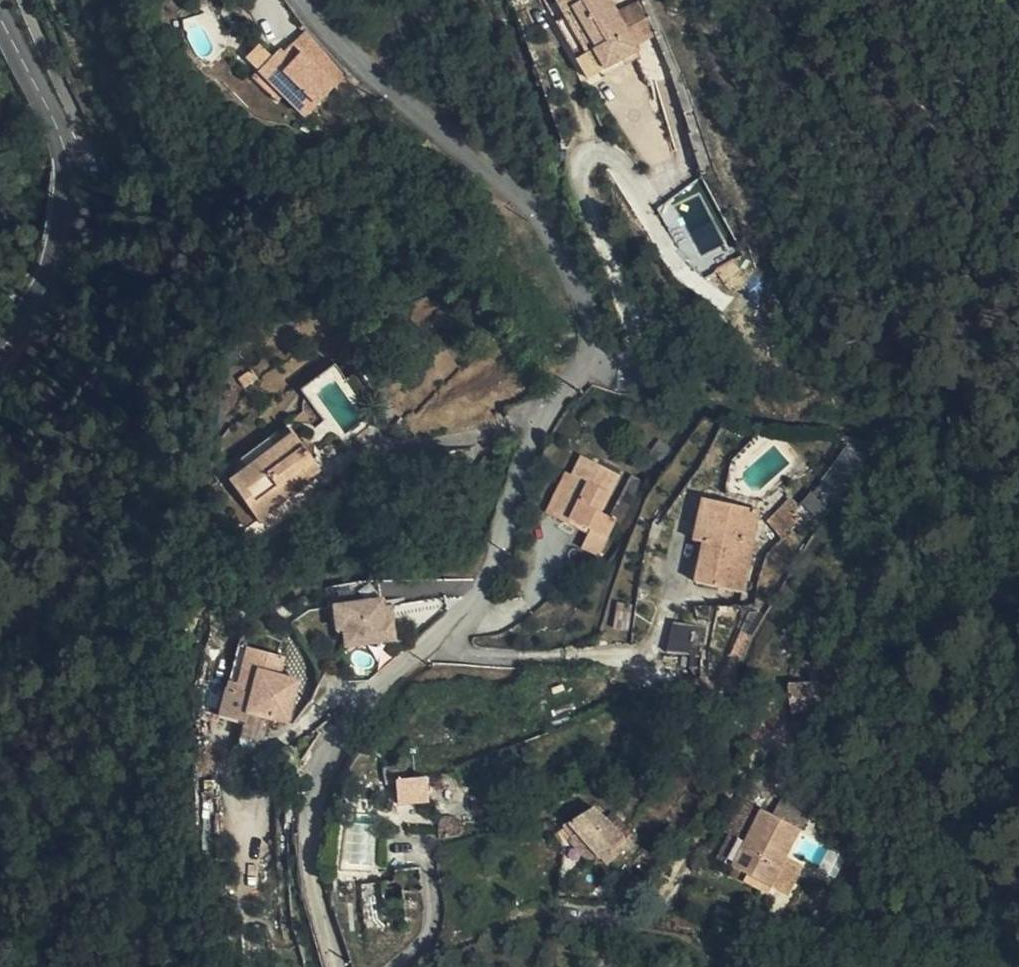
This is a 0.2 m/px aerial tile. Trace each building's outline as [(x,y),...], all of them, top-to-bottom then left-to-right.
[(598,68),(588,38),(567,0),(539,0),(536,1),(547,22),(582,78),(598,68)] [(598,68),(620,55),(587,0),(567,0),(588,38),(598,68)] [(275,29),(259,42),(296,90),(310,79),(275,29)] [(296,90),(259,42),(241,56),(236,50),(219,62),(245,98),(261,119),(296,90)] [(245,98),(219,62),(209,69),(236,104),(245,98)] [(689,262),(725,246),(698,187),(662,203),(689,262)] [(250,466),(294,432),(284,421),(239,455),(250,466)] [(323,466),(294,432),(250,466),(233,478),(266,519),(316,484),(310,477),(323,466)] [(846,441),(806,506),(788,495),(770,524),(792,537),(814,501),(833,512),(868,454),(846,441)] [(578,454),(564,484),(547,523),(582,540),(577,555),(590,563),(609,518),(597,512),(614,471),(578,454)] [(610,520),(618,522),(640,478),(628,472),(610,520)] [(547,523),(564,484),(554,478),(538,519),(547,523)] [(693,527),(701,486),(692,482),(683,525),(693,527)] [(743,495),(701,486),(693,527),(684,568),(731,578),(739,534),(735,533),(743,495)] [(446,580),(448,595),(472,592),(471,578),(446,580)] [(395,596),(347,603),(350,626),(357,625),(359,643),(408,636),(406,619),(398,619),(395,596)] [(699,651),(700,623),(674,621),(672,650),(699,651)] [(275,643),(262,640),(243,721),(268,727),(270,715),(312,725),(323,681),(303,676),(307,657),(274,650),(275,643)] [(836,682),(824,677),(818,691),(830,697),(836,682)] [(442,775),(413,776),(413,799),(442,799),(442,775)] [(796,823),(808,806),(787,792),(776,809),(796,823)] [(792,850),(795,844),(803,830),(798,826),(764,806),(752,828),(792,850)] [(594,838),(609,827),(596,810),(581,821),(594,838)] [(577,838),(583,846),(594,838),(581,821),(572,829),(564,835),(571,842),(577,838)] [(622,844),(618,838),(609,827),(594,838),(583,846),(597,864),(622,844)] [(722,885),(736,893),(759,905),(760,903),(764,897),(765,895),(776,876),(788,856),(792,850),(752,828),(736,860),(722,885)] [(736,860),(727,854),(712,879),(722,885),(736,860)] [(780,878),(776,876),(765,895),(764,897),(760,903),(775,912),(789,886),(780,878)] [(732,900),(753,913),(755,910),(759,906),(759,905),(736,893),(732,900)] [(755,910),(753,913),(758,916),(763,908),(759,906),(755,910)]
